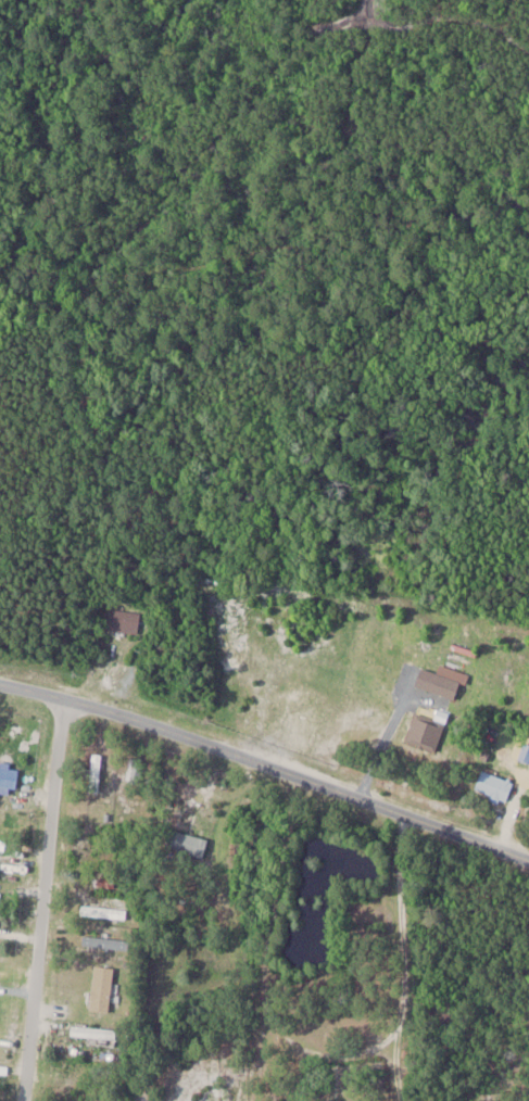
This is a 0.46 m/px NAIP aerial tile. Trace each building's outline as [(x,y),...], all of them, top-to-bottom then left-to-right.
[(140,631),(140,610),(105,610),(105,631),(140,631)] [(374,751),(382,729),(344,715),(336,737),(374,751)] [(90,792),(99,792),(101,754),(92,753),(90,792)] [(144,759),(130,756),(126,781),(139,783),(144,759)] [(19,768),(0,766),(0,786),(17,787),(19,768)] [(475,789),(506,802),(514,781),(484,769),(475,789)] [(202,859),(209,840),(171,827),(165,846),(202,859)] [(94,886),(114,886),(114,877),(94,877),(94,886)] [(127,908),(82,904),(81,914),(126,918),(127,908)] [(129,937),(90,937),(90,948),(129,948),(129,937)] [(109,1010),(114,966),(94,964),(90,1008),(109,1010)] [(71,1037),(115,1037),(115,1027),(71,1027),(71,1037)]
